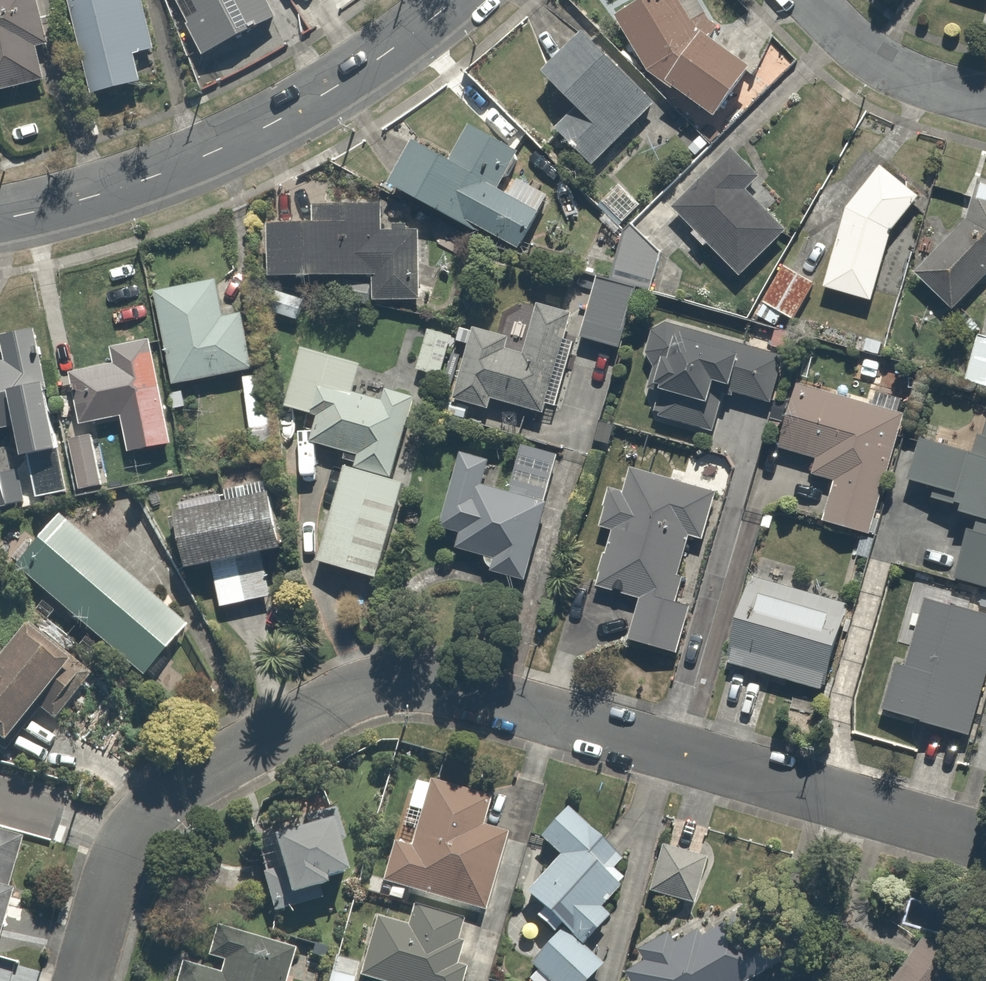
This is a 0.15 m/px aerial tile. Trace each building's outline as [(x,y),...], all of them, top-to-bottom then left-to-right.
[(48,76),(29,0),(0,0),(0,87),(48,76)] [(83,92),(133,80),(124,44),(148,38),(139,0),(61,0),(83,92)] [(194,55),(273,18),(265,0),(168,0),(194,55)] [(613,13),(614,18),(616,22),(617,26),(619,31),(621,35),(623,39),(626,43),(628,47),(630,51),(633,55),(636,58),(639,62),(642,66),(645,69),(648,72),(651,75),(655,79),(658,82),(662,84),(666,87),(670,90),(674,92),(678,94),(682,96),(686,98),(690,100),(695,102),(699,103),(704,105),(708,106),(740,60),(736,59),(733,57),(729,55),(725,54),(721,52),(718,50),(714,48),(711,46),(707,43),(704,41),(701,38),(698,36),(695,33),(692,30),(689,27),(686,24),(684,21),(681,17),(679,14),(677,10),(675,7),(673,3),(671,0),(638,0),(613,13)] [(652,100),(577,29),(537,70),(569,100),(547,124),(591,165),(652,100)] [(511,149),(465,125),(447,159),(404,137),(383,175),(513,246),(542,192),(500,170),(511,149)] [(751,176),(722,149),(668,209),(737,271),(778,227),(738,191),(751,176)] [(917,194),(873,165),(841,202),(822,287),(873,298),(888,232),(917,194)] [(971,179),(960,224),(911,268),(947,309),(985,275),(985,182),(971,179)] [(312,218),(265,216),(262,274),(370,279),(369,298),(413,300),(417,228),(376,226),(377,197),(313,194),(312,218)] [(663,233),(617,222),(604,279),(590,276),(577,331),(620,340),(632,285),(650,289),(663,233)] [(814,282),(778,264),(758,307),(794,324),(814,282)] [(211,275),(149,288),(169,380),(256,362),(245,312),(220,317),(211,275)] [(501,337),(470,328),(451,397),(486,406),(488,398),(534,410),(561,309),(535,302),(522,352),(499,346),(501,337)] [(651,318),(641,359),(650,361),(645,379),(659,383),(651,412),(709,426),(717,392),(768,405),(782,352),(651,318)] [(4,427),(9,452),(49,444),(24,326),(0,331),(0,428),(4,427)] [(976,328),(960,375),(985,384),(985,331),(976,328)] [(452,337),(425,329),(415,368),(441,375),(452,337)] [(108,359),(59,365),(67,422),(113,416),(117,450),(165,444),(150,333),(105,339),(108,359)] [(389,476),(410,399),(349,382),(355,361),(295,344),(277,406),(310,415),(304,438),(352,452),(348,466),(339,463),(313,555),(352,566),(346,588),(366,594),(398,479),(389,476)] [(259,369),(236,373),(246,434),(269,430),(259,369)] [(900,421),(794,386),(775,443),(811,455),(805,473),(829,481),(818,516),(864,531),(900,421)] [(912,441),(900,480),(969,501),(947,574),(985,585),(985,404),(983,403),(967,458),(912,441)] [(92,434),(60,441),(70,484),(102,476),(92,434)] [(487,457),(455,447),(434,522),(452,527),(447,545),(480,554),(476,566),(520,578),(559,445),(520,434),(503,491),(479,485),(487,457)] [(619,487),(599,482),(587,527),(604,532),(589,583),(633,595),(620,639),(669,653),(684,599),(665,594),(684,529),(699,533),(712,489),(625,464),(619,487)] [(261,485),(167,507),(180,563),(274,542),(261,485)] [(184,622),(50,512),(6,565),(141,675),(184,622)] [(265,552),(207,563),(215,606),(273,595),(265,552)] [(842,598),(748,574),(727,660),(820,684),(842,598)] [(919,597),(895,673),(882,669),(870,707),(964,737),(985,669),(985,618),(919,597)] [(33,703),(48,717),(86,678),(25,620),(0,645),(0,738),(33,703)] [(410,774),(401,808),(414,811),(405,846),(386,841),(375,883),(415,893),(407,922),(373,913),(357,975),(380,980),(451,980),(455,964),(446,962),(453,938),(448,936),(457,905),(475,909),(494,836),(472,831),(482,793),(410,774)] [(524,960),(532,968),(523,978),(526,980),(577,980),(593,965),(570,943),(599,913),(592,906),(618,879),(607,868),(619,855),(563,801),(530,836),(548,853),(515,888),(536,908),(530,914),(550,933),(524,960)] [(329,807),(257,829),(268,866),(252,871),(263,907),(316,891),(314,883),(317,882),(315,876),(347,866),(329,807)] [(670,845),(658,841),(642,889),(655,893),(652,900),(685,911),(702,858),(684,852),(692,827),(677,822),(670,845)] [(0,833),(0,896),(14,837),(0,833)] [(709,916),(676,938),(668,925),(633,947),(641,960),(620,973),(625,980),(751,980),(709,916)] [(176,957),(169,980),(278,980),(289,944),(218,923),(208,956),(215,958),(212,968),(176,957)] [(961,956),(923,923),(875,980),(940,980),(961,956)] [(324,969),(321,980),(348,980),(350,975),(324,969)]
